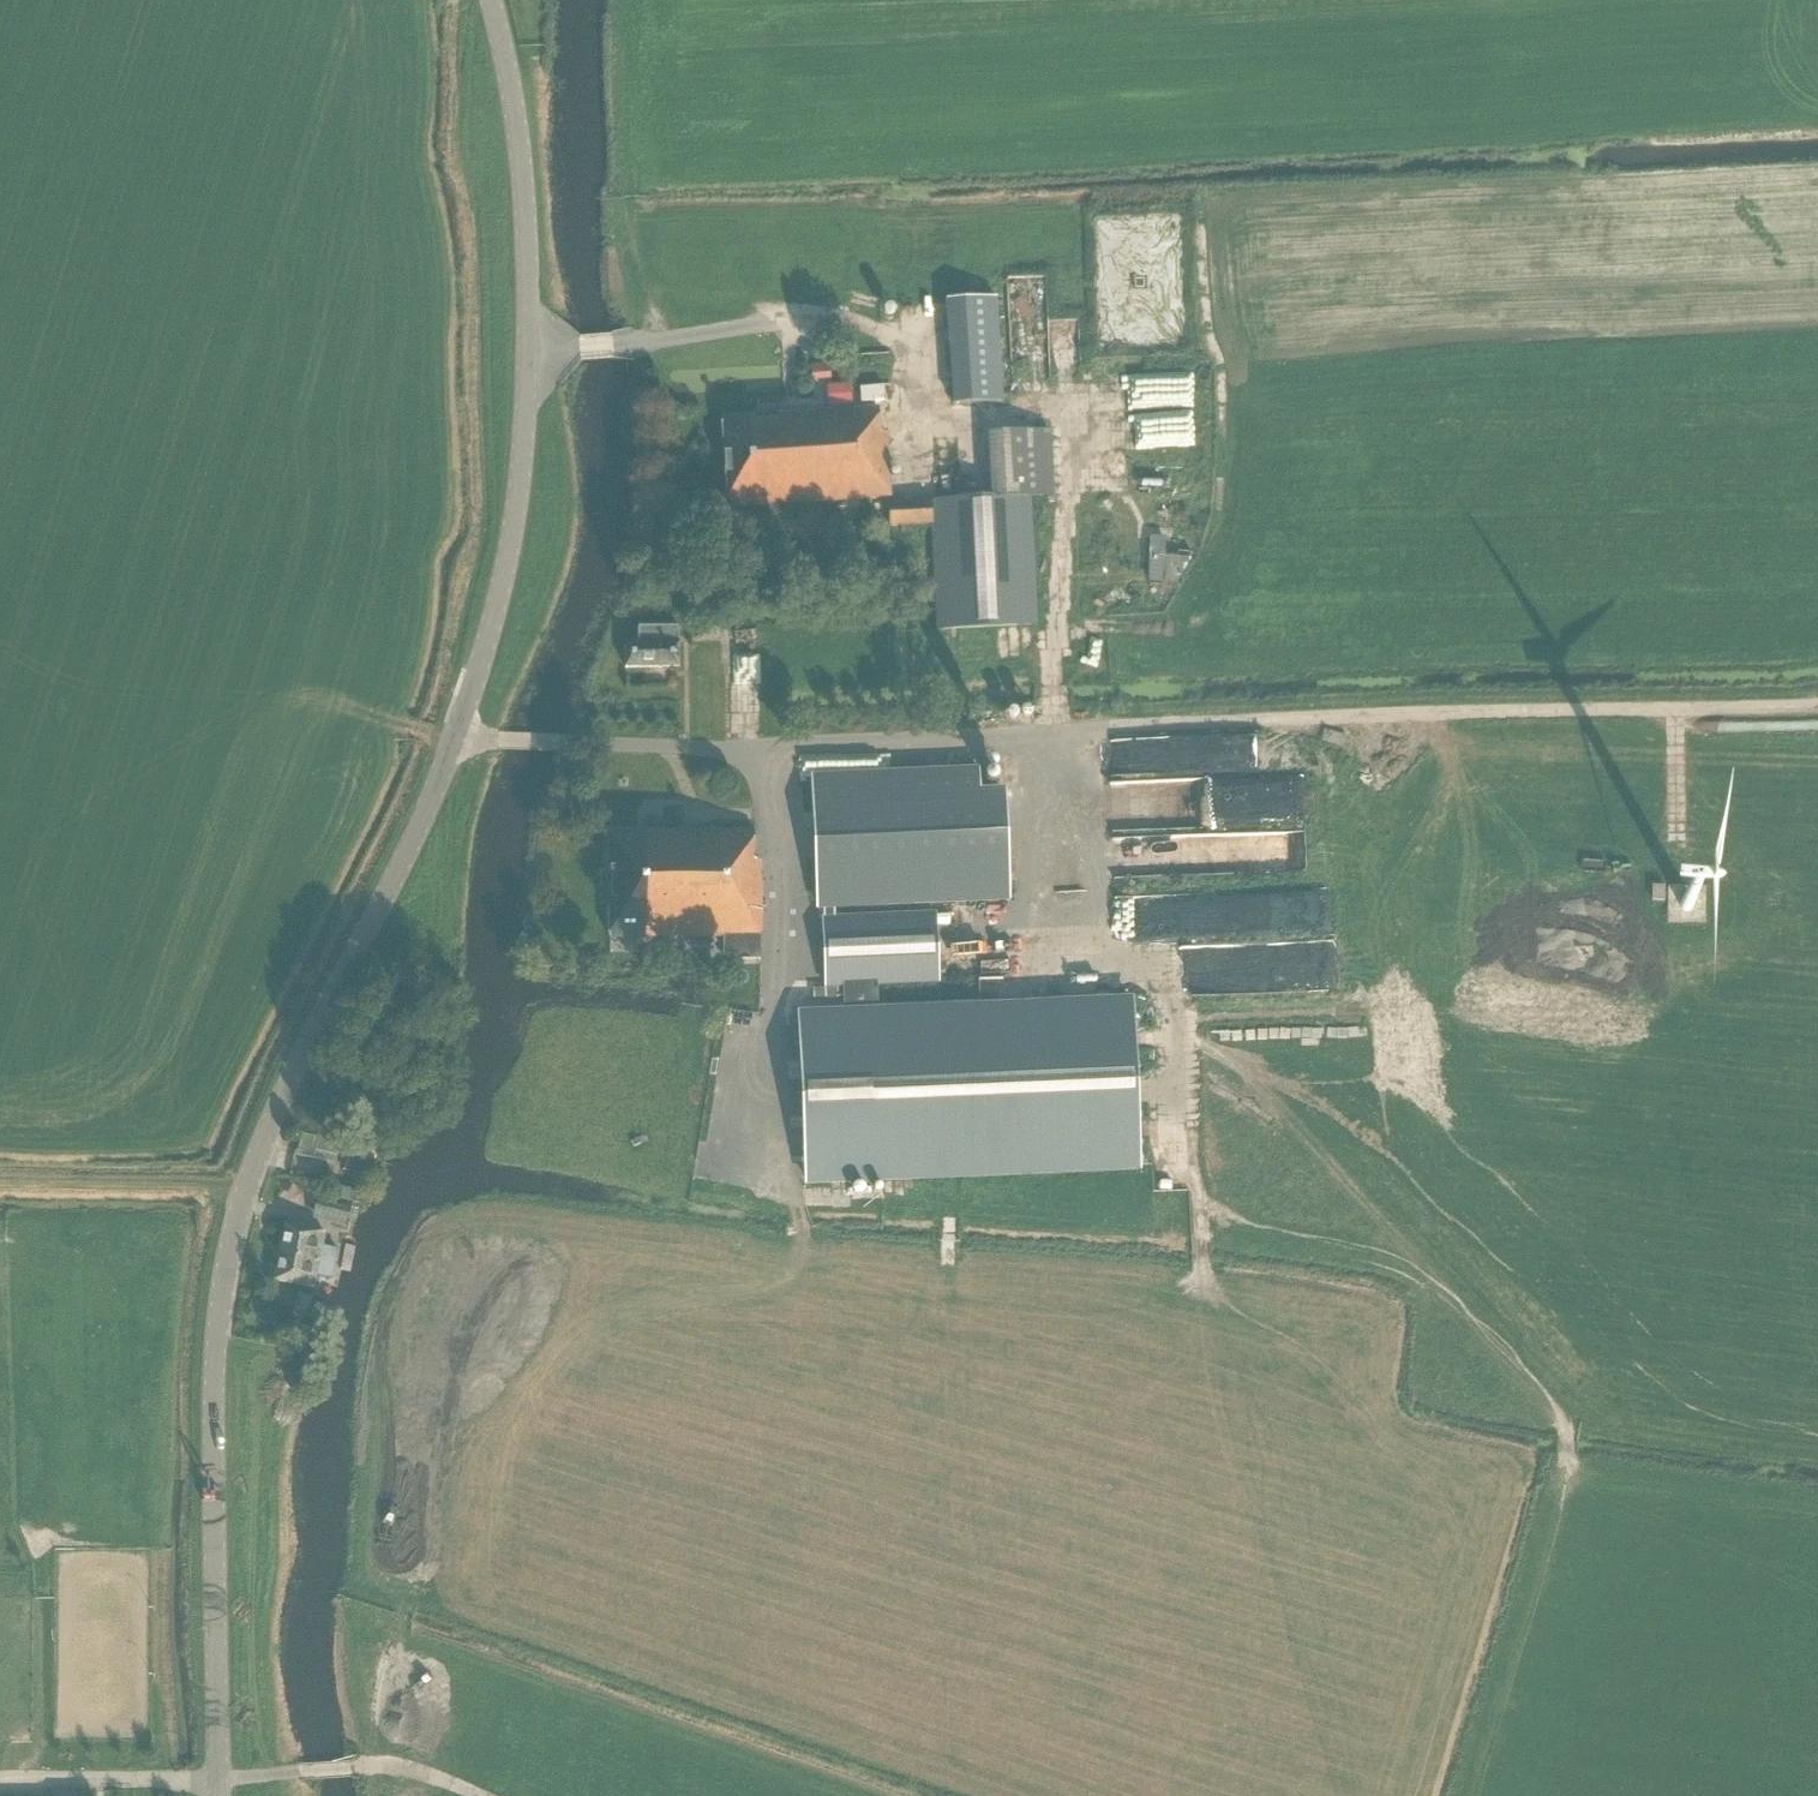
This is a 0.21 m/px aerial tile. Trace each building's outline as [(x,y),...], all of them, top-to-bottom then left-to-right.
[(945,298),(952,403),(1001,400),(995,295),(945,298)] [(880,433),(879,407),(777,414),(777,418),(747,421),(746,416),(722,418),(728,506),(890,497),(887,432),(880,433)] [(1031,495),(1053,494),(1050,429),(988,433),(991,497),(1031,495)] [(932,524),(938,629),(1038,624),(1031,495),(991,497),(890,503),(891,526),(932,524)] [(1150,532),(1149,577),(1168,577),(1170,533),(1150,532)] [(714,616),(698,617),(699,634),(715,633),(714,616)] [(638,642),(625,642),(626,668),(679,667),(679,642),(667,642),(666,626),(638,627),(638,642)] [(846,1014),(801,1016),(810,1178),(1143,1159),(1134,998),(880,1012),(879,984),(939,980),(936,911),(850,915),(849,899),(1008,891),(1004,790),(979,791),(979,770),(802,777),(808,919),(824,918),(828,986),(844,986),(846,1014)] [(761,936),(760,861),(755,861),(755,831),(609,832),(610,938),(747,937),(747,957),(774,957),(773,936),(761,936)] [(302,1133),(302,1151),(341,1151),(341,1134),(302,1133)] [(371,1176),(378,1152),(351,1145),(345,1170),(371,1176)] [(319,1194),(313,1218),(345,1226),(351,1202),(319,1194)] [(316,1275),(331,1278),(337,1248),(323,1245),(325,1233),(285,1225),(274,1281),(314,1289),(316,1275)]
